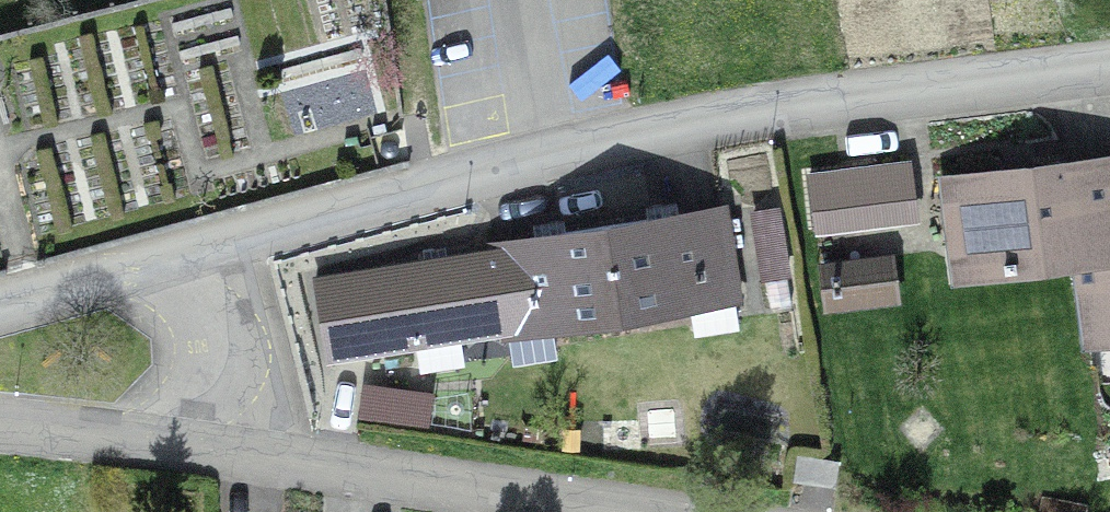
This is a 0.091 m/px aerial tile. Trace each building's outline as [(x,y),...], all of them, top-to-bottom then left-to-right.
[(1028,171),(1027,160),(1002,163),(1003,174),(948,181),(956,246),(1002,238),(1007,270),(1077,261),(1087,343),(1109,340),(1109,161),(1028,171)] [(910,164),(810,176),(816,221),(915,208),(910,164)] [(490,244),(491,251),(504,330),(511,357),(519,363),(548,358),(554,350),(551,329),(690,307),(693,328),(701,334),(731,329),(737,321),(733,300),(739,300),(724,207),(678,215),(676,202),(645,207),(647,220),(565,233),(563,220),(532,225),(534,237),(490,244)] [(328,358),(504,330),(491,251),(447,258),(445,247),(422,251),(424,261),(315,279),(328,358)] [(891,296),(887,262),(828,270),(832,303),(891,296)]
